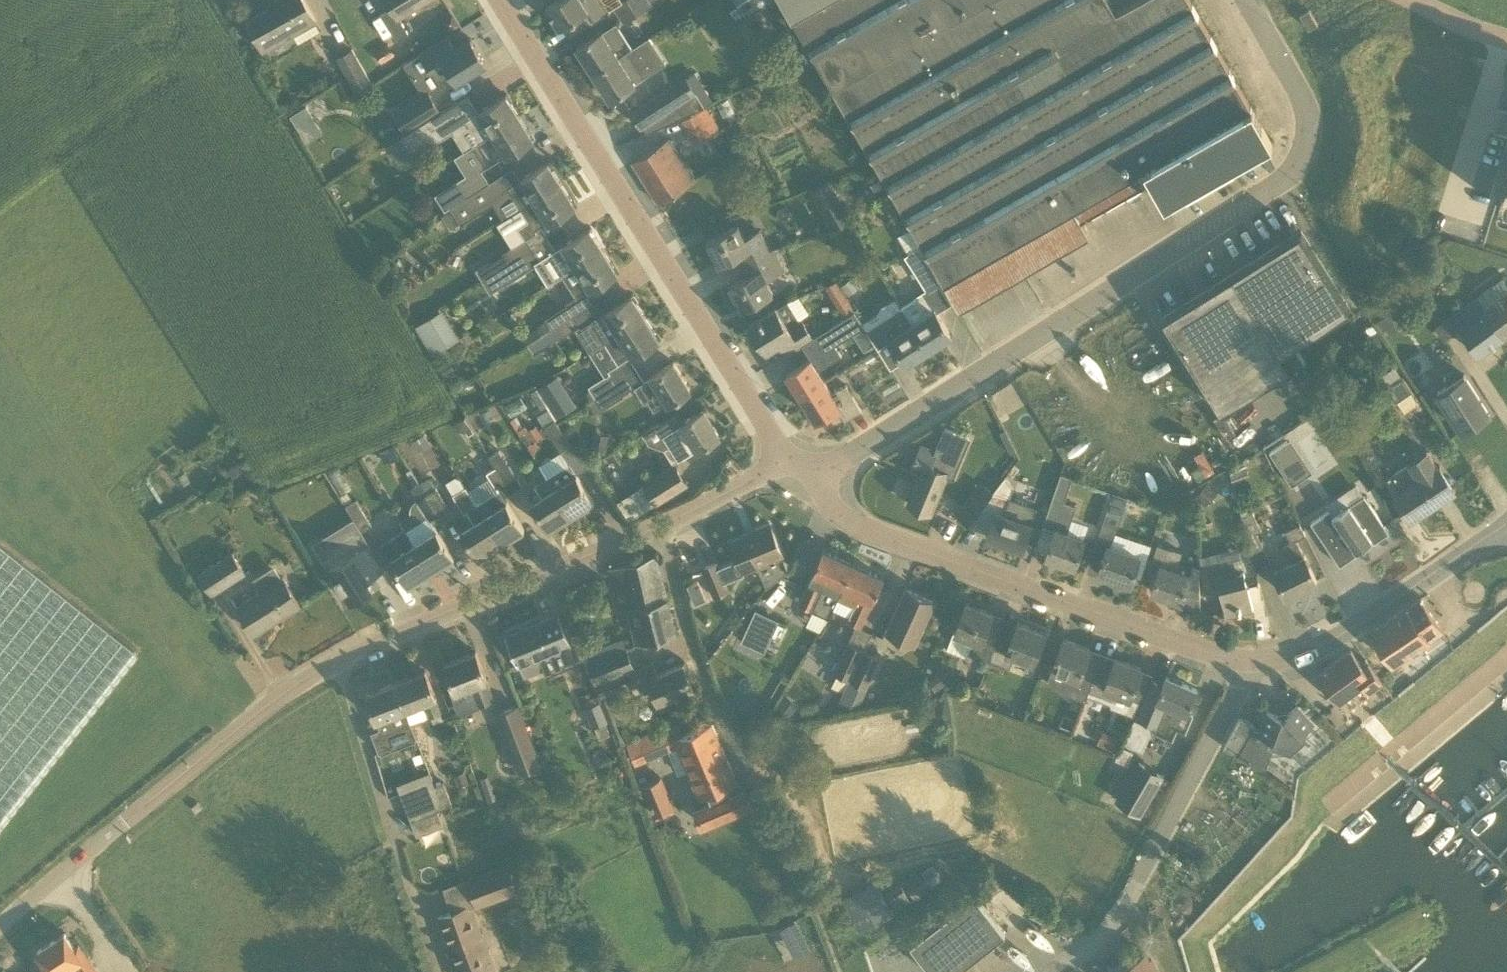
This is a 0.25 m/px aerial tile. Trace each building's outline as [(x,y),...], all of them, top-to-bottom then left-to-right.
[(264,49),(317,18),(305,0),(277,0),(278,3),(247,20),(264,49)] [(410,30),(401,15),(425,0),(387,0),(391,6),(382,12),(398,38),(410,30)] [(546,7),(559,28),(567,23),(574,34),(590,25),(604,16),(602,13),(608,9),(602,0),(557,0),(546,7)] [(648,2),(647,0),(621,0),(612,6),(623,21),(650,4),(648,2)] [(774,0),(724,0),(738,23),(774,0)] [(1109,0),(784,0),(794,17),(923,246),(918,249),(950,304),(953,302),(938,278),(940,276),(945,284),(1145,170),(1165,205),(1272,143),(1190,0),(1136,0),(1116,12),(1109,0)] [(1309,29),(1318,24),(1309,8),(1300,14),(1309,29)] [(593,73),(620,57),(632,50),(615,22),(576,47),(593,73)] [(439,42),(420,53),(429,68),(430,68),(443,88),(486,62),(471,38),(446,54),(439,42)] [(388,45),(375,53),(382,64),(395,55),(388,45)] [(356,90),(372,81),(353,47),(337,56),(356,90)] [(609,99),(648,74),(632,50),(620,57),(593,73),(609,99)] [(686,78),(632,112),(642,129),(644,128),(648,134),(685,116),(704,107),(686,78)] [(429,90),(393,111),(405,130),(440,109),(429,90)] [(479,140),(519,115),(506,94),(465,117),(479,140)] [(423,122),(434,140),(455,127),(444,110),(423,122)] [(701,110),(683,120),(694,142),(712,132),(701,110)] [(486,165),(493,161),(533,137),(519,115),(479,140),(480,141),(474,145),(486,165)] [(672,149),(665,138),(632,161),(658,203),(697,179),(676,146),(672,149)] [(522,206),(561,182),(548,161),(509,186),(522,206)] [(1498,200),(1497,201),(1498,203),(1498,204),(1499,206),(1501,207),(1506,209),(1506,169),(1498,200)] [(469,195),(490,181),(484,171),(462,184),(469,195)] [(461,223),(477,213),(474,208),(497,194),(490,181),(469,195),(451,206),(452,208),(460,220),(461,223)] [(833,230),(851,220),(829,181),(811,191),(833,230)] [(575,204),(561,182),(522,206),(522,207),(497,223),(512,246),(493,258),(494,259),(499,268),(538,243),(531,232),(536,229),(575,204)] [(452,208),(443,214),(450,226),(460,220),(452,208)] [(745,236),(738,224),(707,240),(719,263),(740,252),(745,262),(769,249),(758,229),(745,236)] [(564,275),(603,249),(590,228),(545,254),(538,243),(499,268),(508,282),(508,283),(543,260),(555,280),(564,275)] [(1281,352),(1350,309),(1301,231),(1163,318),(1221,411),(1290,367),(1281,352)] [(741,307),(772,290),(766,278),(784,268),(772,247),(769,249),(745,262),(752,273),(730,284),(741,307)] [(577,296),(617,271),(603,249),(564,275),(577,296)] [(927,349),(951,333),(937,312),(950,304),(918,249),(905,256),(927,289),(902,305),(903,307),(901,308),(927,349)] [(493,258),(476,269),(482,279),(486,276),(499,268),(494,259),(493,258)] [(499,268),(486,276),(495,290),(508,282),(499,268)] [(850,278),(842,286),(852,295),(860,288),(850,278)] [(836,281),(827,287),(840,310),(844,317),(854,311),(850,304),(836,281)] [(1486,307),(1482,311),(1502,337),(1506,334),(1506,291),(1486,307)] [(632,294),(592,319),(606,340),(645,316),(632,294)] [(1502,337),(1482,311),(1486,307),(1477,295),(1444,320),(1454,334),(1459,330),(1478,355),(1502,337)] [(809,312),(799,296),(788,301),(778,308),(776,304),(750,322),(767,350),(780,342),(787,353),(802,344),(808,339),(812,337),(800,318),(809,312)] [(552,328),(580,311),(573,299),(567,303),(568,304),(546,318),(552,328)] [(1400,304),(1375,320),(1382,330),(1386,328),(1403,317),(1407,315),(1400,304)] [(927,349),(901,308),(880,321),(866,330),(878,348),(891,340),(905,363),(927,349)] [(559,338),(587,321),(580,311),(552,328),(559,338)] [(801,396),(825,381),(818,369),(841,354),(834,343),(862,325),(854,311),(812,337),(808,339),(802,344),(811,358),(787,373),(801,396)] [(645,316),(606,340),(620,362),(659,338),(645,316)] [(416,326),(433,355),(448,346),(431,317),(416,326)] [(546,319),(535,326),(536,328),(541,335),(552,328),(547,320),(546,319)] [(541,335),(528,343),(535,354),(559,339),(552,328),(541,335)] [(669,402),(691,388),(674,361),(652,375),(662,391),(648,400),(655,409),(668,401),(669,402)] [(589,386),(596,397),(617,383),(610,373),(589,386)] [(1465,373),(1437,391),(1463,432),(1490,414),(1465,373)] [(556,419),(577,406),(558,375),(536,388),(549,408),(556,419)] [(1388,386),(1406,411),(1420,401),(1403,376),(1388,386)] [(833,393),(825,381),(801,396),(816,419),(837,406),(845,420),(862,409),(847,384),(833,393)] [(624,394),(617,383),(596,397),(603,408),(624,394)] [(549,408),(538,414),(545,426),(546,425),(556,419),(549,408)] [(720,435),(704,409),(681,422),(676,414),(662,423),(661,422),(657,424),(679,460),(720,435)] [(571,443),(556,419),(546,425),(561,451),(540,464),(548,477),(572,516),(594,502),(577,474),(589,466),(574,441),(571,443)] [(526,425),(519,429),(528,444),(529,443),(535,453),(538,445),(535,440),(543,435),(537,425),(529,430),(526,425)] [(930,513),(945,475),(953,477),(969,438),(941,425),(932,448),(920,443),(910,470),(921,474),(909,504),(930,513)] [(594,438),(592,451),(606,453),(608,440),(594,438)] [(1285,441),(1268,452),(1291,486),(1308,474),(1285,441)] [(399,460),(394,448),(383,450),(383,462),(389,463),(399,460)] [(513,491),(522,485),(500,450),(491,456),(513,491)] [(1409,519),(1436,501),(1428,489),(1440,481),(1433,470),(1438,467),(1427,451),(1384,480),(1409,519)] [(490,456),(487,453),(480,458),(488,472),(487,472),(490,477),(469,490),(502,543),(524,529),(507,502),(504,496),(513,491),(491,456),(490,456)] [(657,503),(688,484),(675,464),(645,483),(657,503)] [(1436,501),(1457,487),(1442,464),(1438,467),(1433,470),(1440,481),(1428,489),(1436,501)] [(1075,565),(1084,537),(1068,531),(1076,506),(1065,502),(1073,479),(1061,475),(1045,520),(1056,524),(1046,555),(1075,565)] [(549,530),(572,516),(548,477),(536,484),(542,496),(531,502),(549,530)] [(999,489),(1011,493),(1015,480),(1003,477),(999,489)] [(645,483),(618,500),(630,520),(657,503),(645,483)] [(1196,494),(1206,506),(1217,495),(1208,484),(1196,494)] [(469,490),(466,486),(453,494),(465,512),(468,511),(475,522),(461,530),(479,558),(502,543),(469,490)] [(443,519),(452,514),(437,487),(427,493),(443,519)] [(1023,548),(1031,524),(1029,523),(1033,512),(1034,506),(1009,497),(1004,495),(994,491),(970,524),(988,531),(986,535),(1023,548)] [(404,525),(432,571),(454,557),(435,523),(443,519),(427,493),(417,499),(420,505),(416,509),(415,512),(414,517),(414,519),(404,525)] [(1114,538),(1128,497),(1114,493),(1100,534),(1114,538)] [(1389,532),(1378,515),(1365,495),(1333,516),(1330,510),(1312,522),(1329,549),(1340,565),(1358,553),(1357,550),(1372,540),(1374,542),(1389,532)] [(373,525),(357,498),(347,505),(363,531),(373,525)] [(1243,521),(1250,547),(1255,568),(1272,561),(1257,533),(1263,530),(1253,512),(1249,514),(1243,503),(1239,505),(1243,521)] [(783,555),(770,523),(754,529),(756,532),(746,536),(730,542),(742,571),(771,559),(778,578),(788,571),(781,556),(783,555)] [(1286,595),(1317,581),(1295,539),(1305,533),(1300,523),(1286,530),(1291,541),(1283,545),(1290,560),(1274,569),(1286,595)] [(432,571),(404,525),(404,526),(405,528),(377,545),(387,560),(392,557),(409,586),(432,571)] [(136,651),(0,543),(0,824),(136,651)] [(1193,566),(1180,561),(1183,552),(1158,543),(1153,559),(1161,563),(1151,590),(1182,601),(1201,603),(1201,564),(1193,563),(1193,566)] [(350,602),(372,589),(367,579),(383,569),(368,544),(329,568),(350,602)] [(1130,584),(1140,557),(1107,545),(1099,570),(1115,575),(1114,578),(1130,584)] [(839,594),(854,564),(823,550),(800,601),(814,607),(823,586),(839,594)] [(212,594),(246,573),(232,551),(198,572),(212,594)] [(623,591),(628,609),(636,643),(676,633),(656,553),(609,568),(617,593),(623,591)] [(1235,558),(1207,566),(1212,583),(1218,582),(1227,615),(1253,608),(1244,572),(1239,573),(1235,558)] [(716,596),(729,591),(717,562),(704,567),(711,586),(716,596)] [(846,619),(857,624),(861,626),(884,577),(854,564),(839,594),(854,601),(846,619)] [(283,576),(282,576),(260,590),(236,605),(254,633),(300,604),(283,576)] [(698,580),(688,585),(695,603),(706,599),(698,580)] [(917,647),(936,601),(906,587),(886,634),(917,647)] [(1429,656),(1450,641),(1443,630),(1421,598),(1371,631),(1396,664),(1422,645),(1429,656)] [(989,657),(1001,624),(989,619),(992,611),(966,602),(948,650),(966,657),(969,650),(989,657)] [(764,651),(779,620),(757,609),(742,641),(764,651)] [(545,670),(539,655),(571,642),(559,613),(505,636),(518,665),(519,665),(525,678),(545,670)] [(1044,631),(1018,621),(1015,629),(1001,624),(989,657),(1010,665),(1014,654),(1033,661),(1044,631)] [(1085,700),(1101,661),(1087,656),(1090,648),(1064,638),(1052,667),(1054,668),(1048,683),(1070,699),(1073,695),(1085,700)] [(849,642),(834,672),(838,674),(850,679),(864,649),(849,642)] [(595,682),(634,667),(627,648),(588,663),(595,682)] [(864,649),(850,679),(861,684),(867,687),(881,657),(864,649)] [(1364,667),(1351,649),(1318,674),(1339,703),(1363,685),(1369,694),(1384,682),(1369,663),(1364,667)] [(464,711),(495,699),(476,651),(445,663),(464,711)] [(1142,667),(1115,657),(1112,665),(1101,661),(1085,700),(1086,700),(1089,691),(1115,701),(1118,693),(1130,698),(1142,667)] [(658,673),(654,662),(629,672),(634,686),(636,685),(639,691),(654,685),(660,701),(694,688),(684,663),(658,673)] [(427,716),(431,714),(432,716),(443,711),(437,696),(425,671),(397,682),(408,709),(423,703),(427,716)] [(1193,713),(1188,710),(1197,689),(1181,682),(1182,679),(1172,674),(1170,678),(1167,676),(1163,685),(1154,681),(1138,718),(1156,725),(1154,729),(1172,737),(1176,727),(1185,731),(1193,713)] [(844,691),(840,701),(851,706),(853,702),(861,684),(850,679),(844,691)] [(366,694),(382,734),(410,723),(405,710),(408,709),(397,682),(366,694)] [(786,694),(777,706),(790,716),(799,704),(786,694)] [(588,707),(585,708),(593,728),(605,722),(608,721),(599,702),(597,703),(588,707)] [(1303,732),(1313,723),(1297,705),(1286,715),(1281,716),(1267,711),(1260,730),(1253,727),(1254,724),(1240,716),(1224,747),(1239,754),(1265,772),(1266,771),(1262,769),(1272,742),(1290,748),(1305,735),(1303,732)] [(521,772),(541,764),(518,706),(498,714),(521,772)] [(753,812),(754,812),(743,787),(738,789),(735,782),(737,781),(712,723),(674,739),(699,798),(702,796),(705,803),(695,808),(703,825),(749,805),(753,812)] [(1142,816),(1165,777),(1140,761),(1127,782),(1129,783),(1118,802),(1142,816)] [(465,771),(455,775),(459,787),(470,782),(465,771)] [(643,787),(655,816),(674,809),(662,779),(643,787)] [(438,810),(453,803),(445,781),(429,787),(438,810)] [(1090,788),(1076,783),(1072,793),(1086,798),(1090,788)] [(436,828),(442,825),(444,824),(438,810),(429,787),(402,797),(417,835),(436,828)] [(198,805),(191,813),(198,820),(206,813),(198,805)] [(477,904),(519,890),(510,864),(468,878),(477,904)] [(922,869),(904,880),(915,899),(934,888),(922,869)] [(877,880),(845,897),(861,929),(893,912),(877,880)] [(900,880),(887,888),(897,907),(911,899),(900,880)] [(933,971),(954,971),(1005,932),(975,892),(910,943),(933,971)] [(487,947),(472,904),(438,917),(447,943),(445,944),(456,971),(486,971),(497,968),(489,947),(487,947)] [(781,924),(795,955),(811,947),(798,917),(781,924)] [(65,932),(37,951),(47,966),(51,971),(91,971),(81,957),(86,954),(80,944),(75,947),(65,932)] [(1152,958),(1138,965),(1135,959),(1111,971),(1160,971),(1152,958)]
